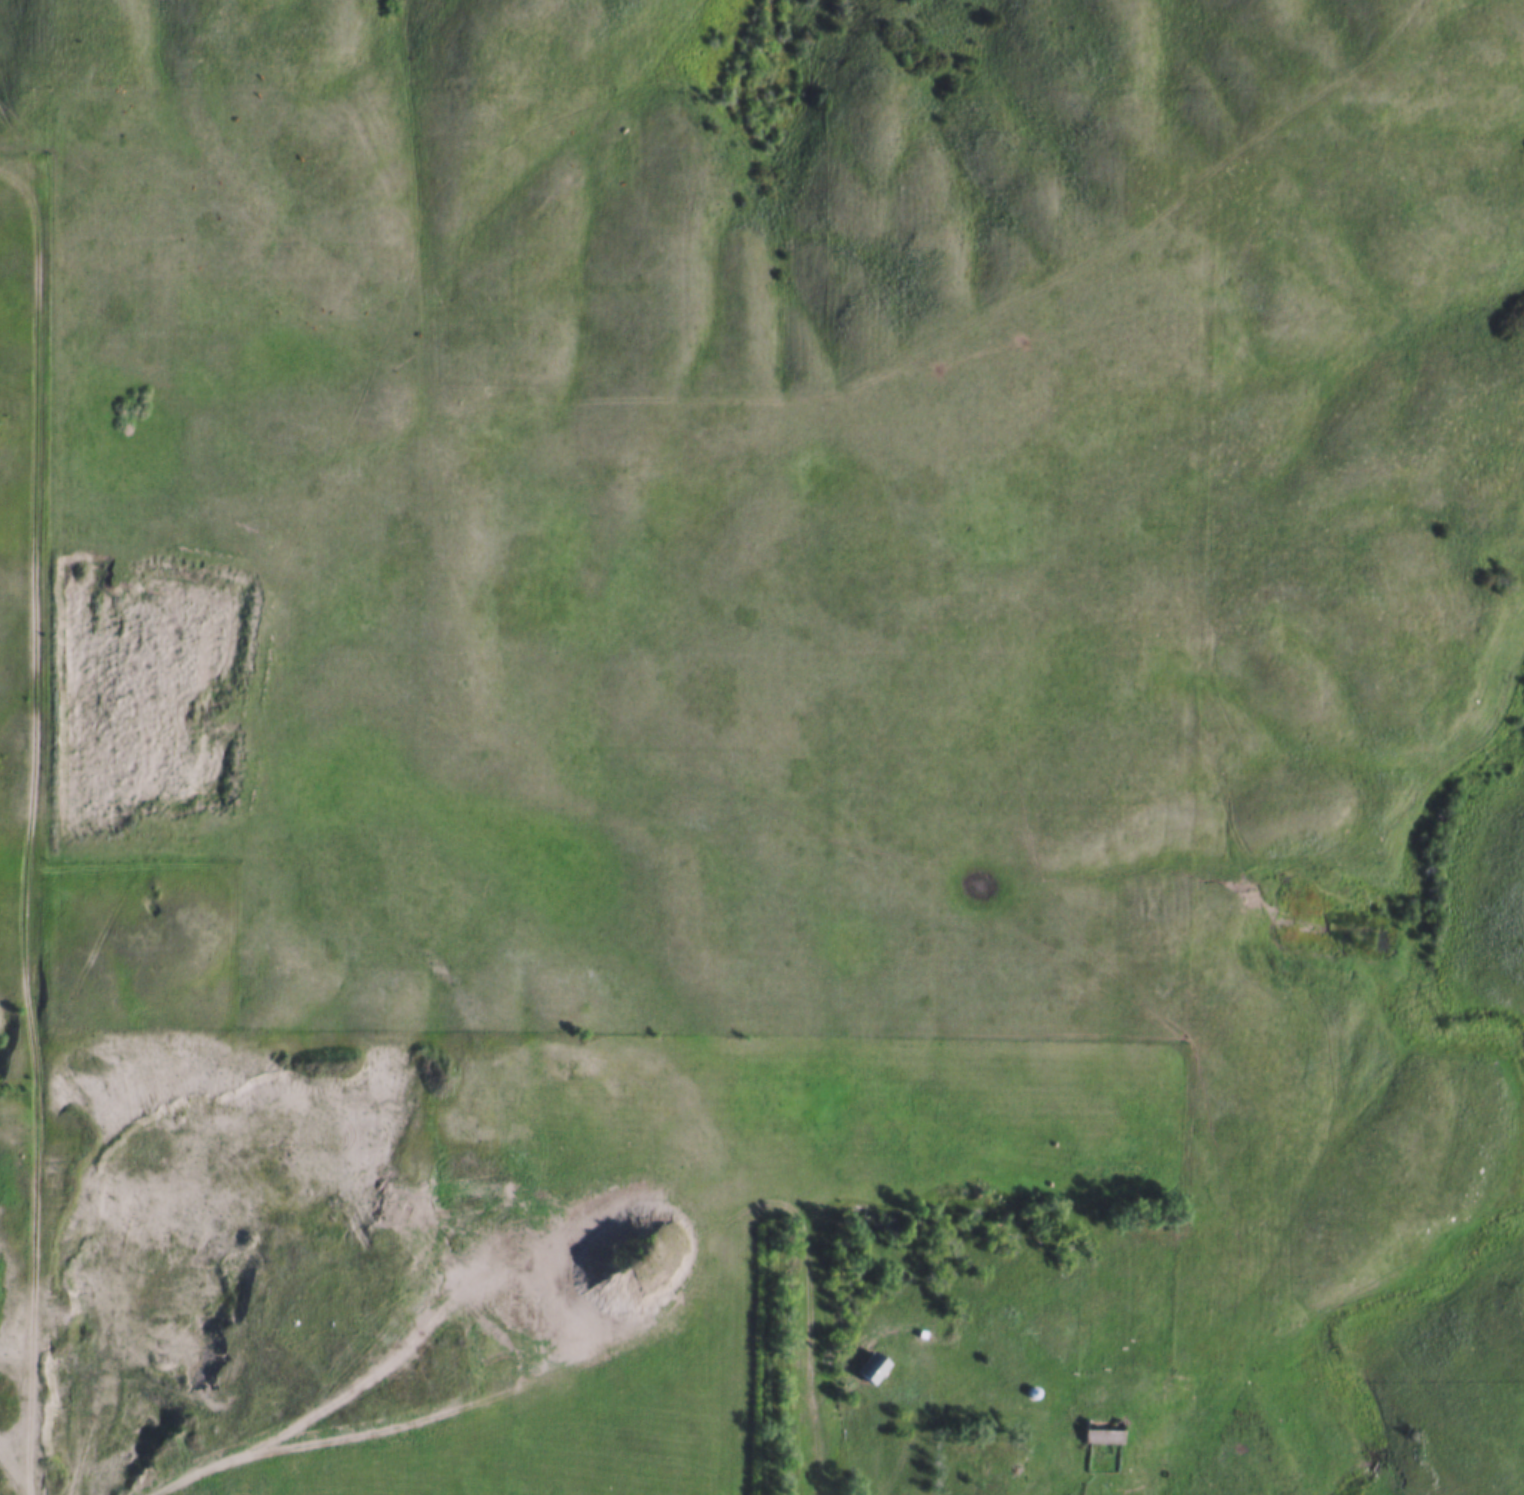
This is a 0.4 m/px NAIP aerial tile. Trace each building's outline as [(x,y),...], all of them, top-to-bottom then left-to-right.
[(874,1387),(890,1365),(873,1352),(857,1374),(874,1387)] [(1123,1444),(1123,1418),(1085,1418),(1085,1444),(1123,1444)]
